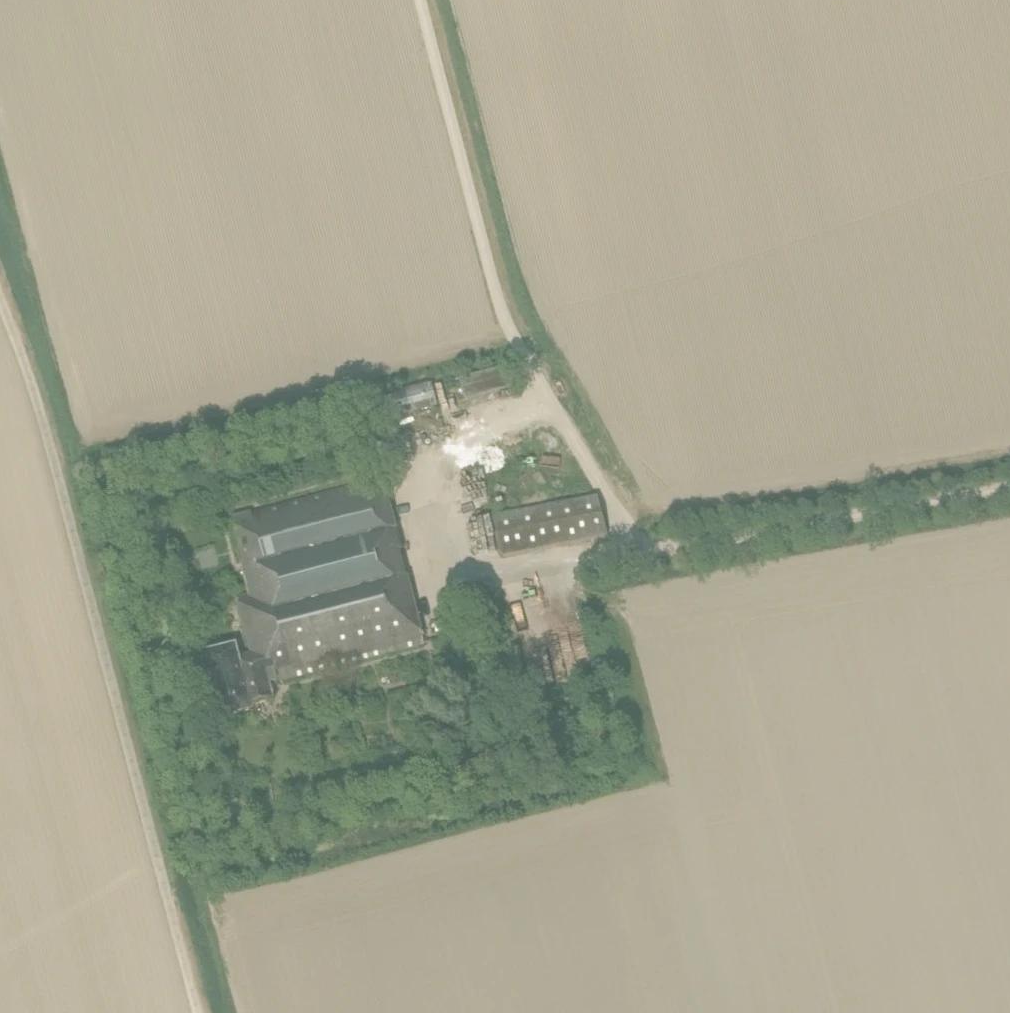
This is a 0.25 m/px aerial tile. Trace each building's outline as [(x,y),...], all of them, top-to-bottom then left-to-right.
[(386,415),(437,405),(433,384),(382,394),(386,415)] [(242,656),(239,645),(239,644),(205,654),(223,718),(256,708),(255,704),(277,698),(273,682),(428,642),(384,477),(230,516),(251,593),(239,597),(254,652),(242,656)] [(606,536),(598,496),(493,516),(501,556),(606,536)]
